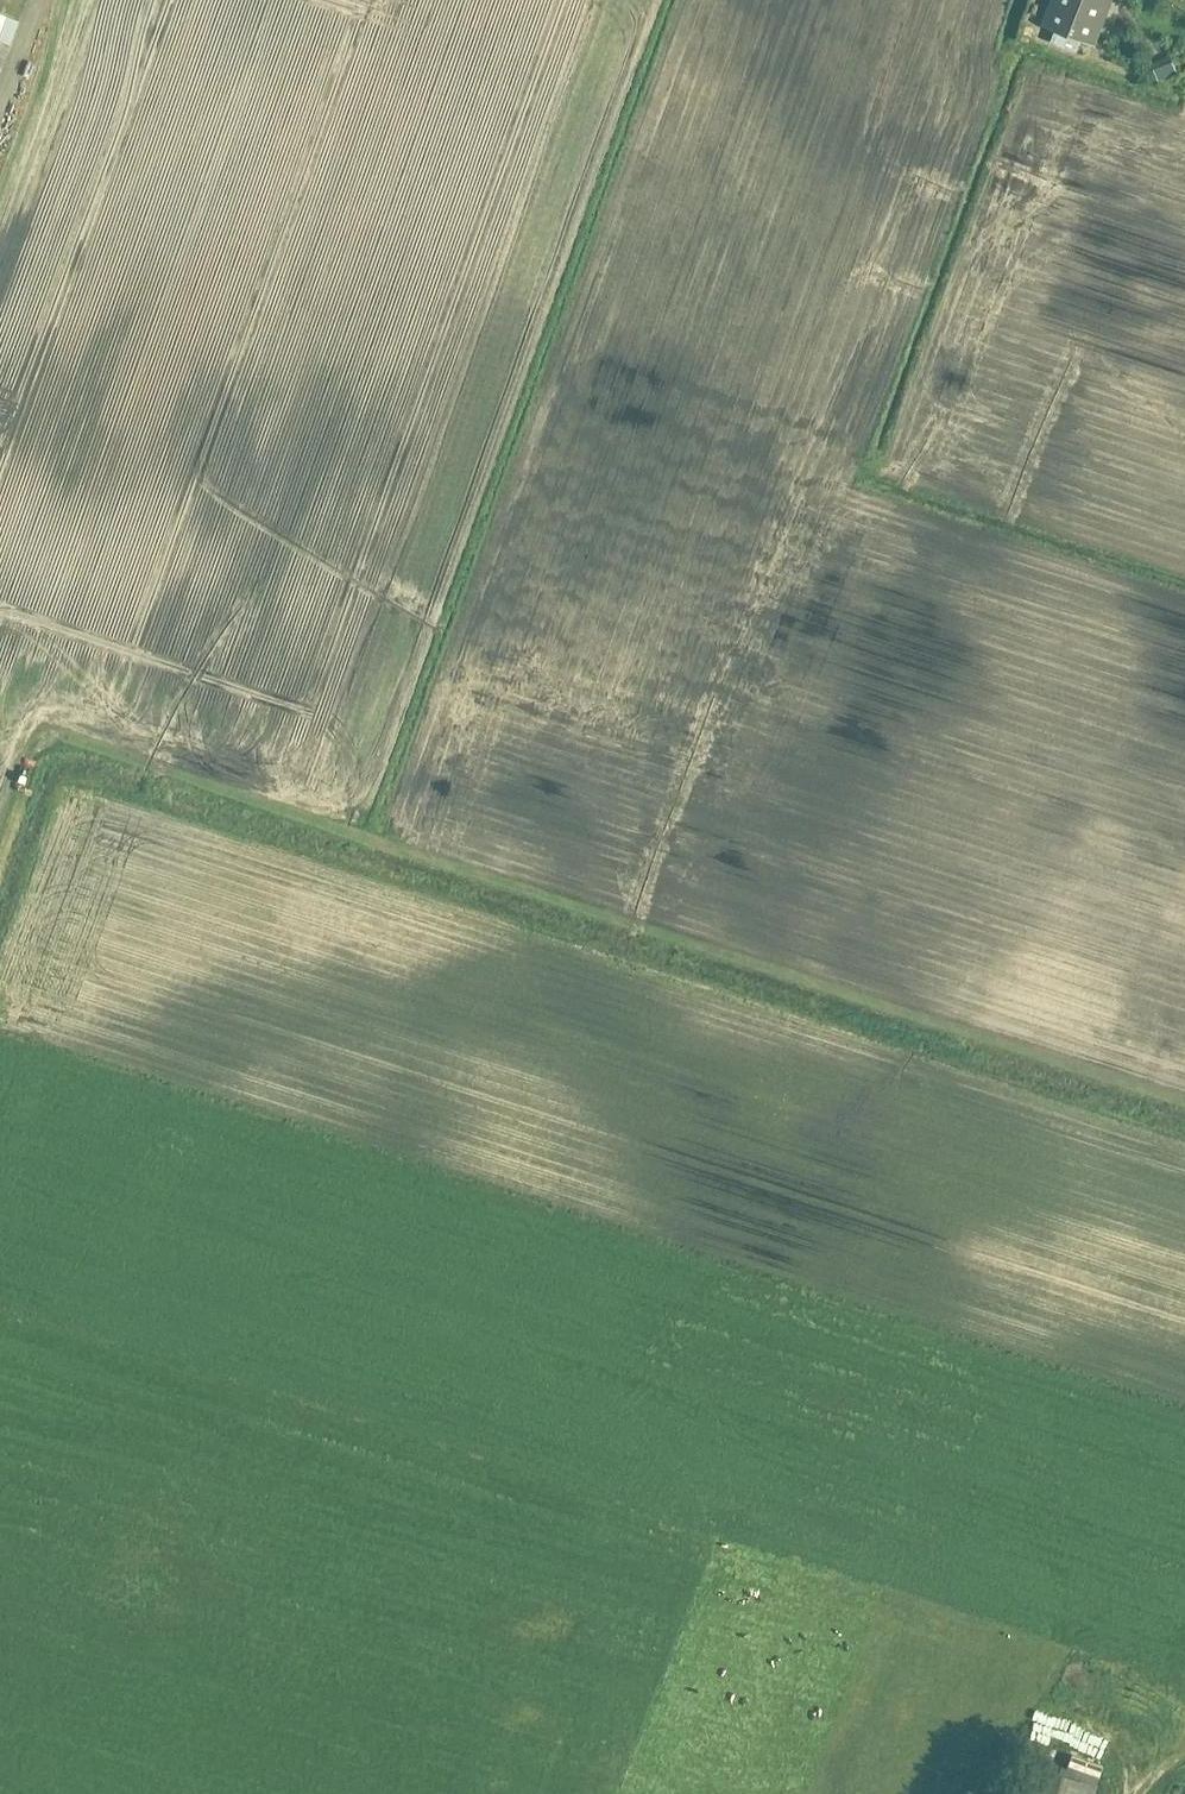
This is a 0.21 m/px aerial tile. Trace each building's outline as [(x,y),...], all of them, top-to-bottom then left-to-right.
[(1095,46),(1113,0),(1051,0),(1042,25),(1095,46)] [(15,45),(26,21),(1,11),(0,12),(0,39),(15,45)] [(1099,1785),(1034,1763),(1023,1793),(1096,1793),(1099,1785)]
